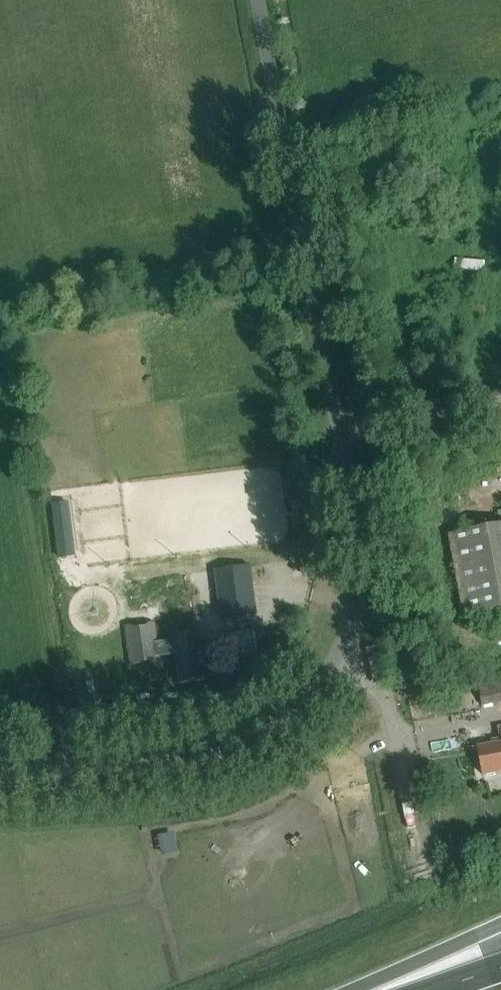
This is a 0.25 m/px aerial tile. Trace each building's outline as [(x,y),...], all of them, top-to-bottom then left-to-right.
[(460,257),(459,267),(489,271),(490,260),(460,257)] [(448,534),(463,618),(500,611),(500,525),(448,534)] [(251,571),(215,575),(221,623),(257,618),(251,571)] [(180,685),(204,682),(200,651),(199,651),(197,638),(157,643),(154,623),(125,627),(130,666),(154,662),(154,657),(176,655),(180,685)] [(500,703),(500,678),(477,682),(482,706),(500,703)] [(498,728),(500,743),(477,747),(482,776),(500,772),(500,728),(498,728)]
